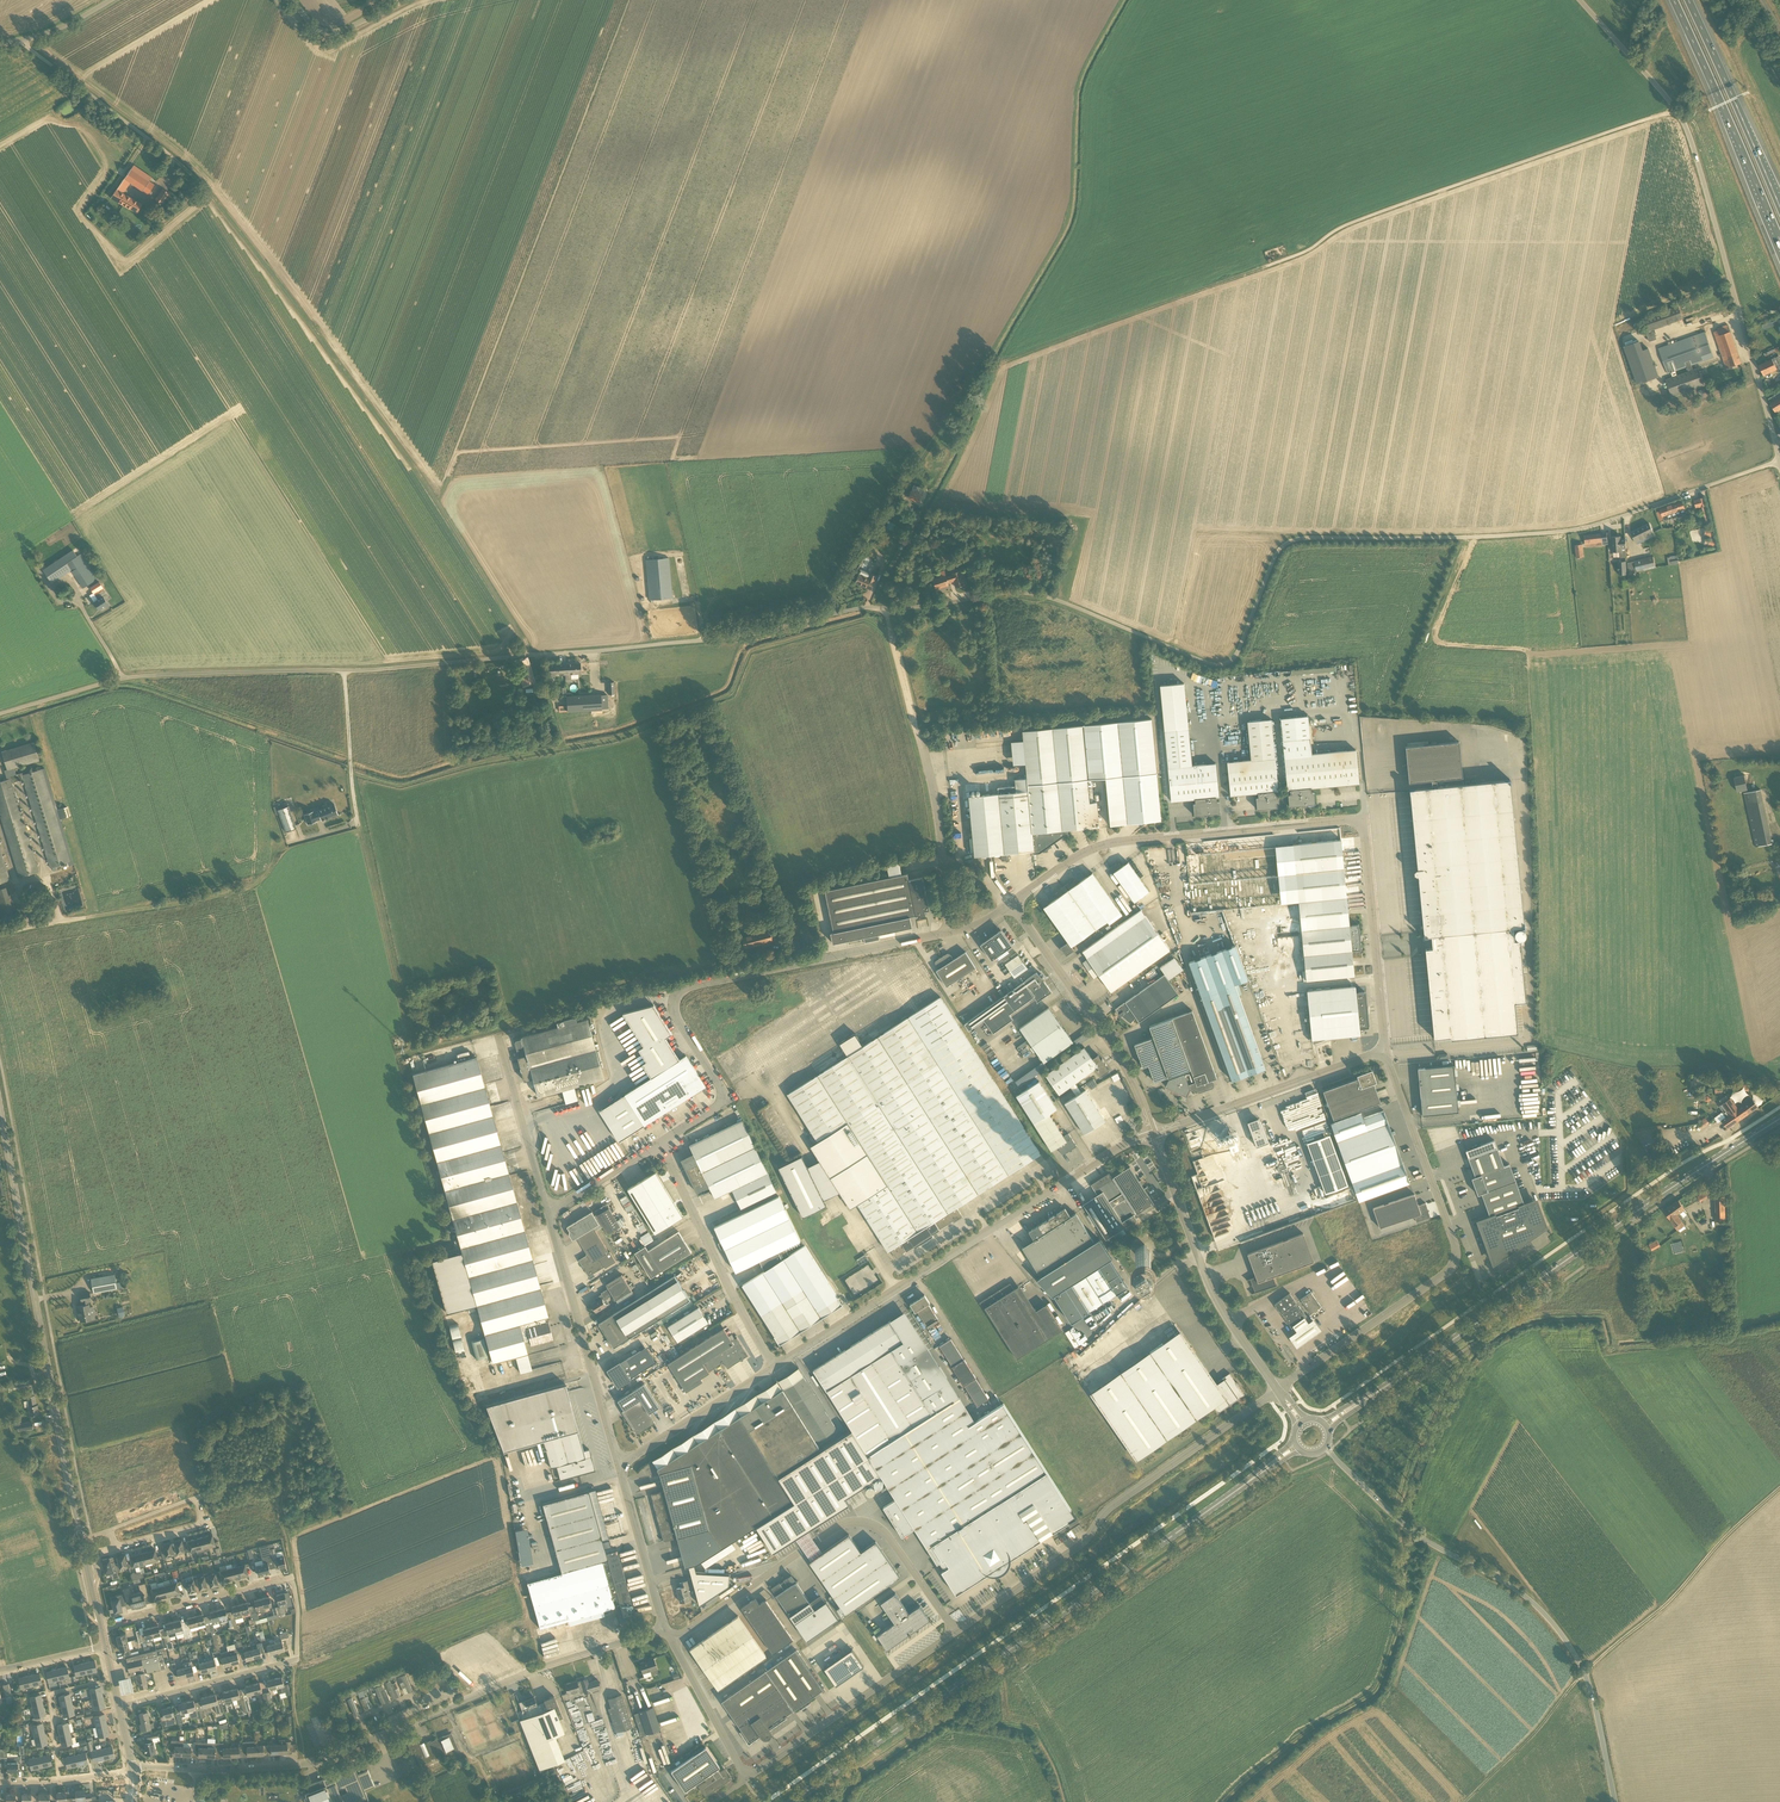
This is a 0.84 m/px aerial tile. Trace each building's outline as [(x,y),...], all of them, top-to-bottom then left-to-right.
[(139,174),(131,169),(111,198),(137,213),(142,204),(124,193),(129,184),(130,182),(148,194),(157,181),(152,178),(146,174),(141,170),(139,174)] [(162,205),(169,193),(163,189),(155,200),(162,205)] [(1650,341),(1657,339),(1655,334),(1654,330),(1683,319),(1678,306),(1642,320),(1648,336),(1650,341)] [(1727,355),(1732,367),(1741,363),(1728,324),(1718,328),(1718,330),(1714,331),(1716,337),(1723,357),(1727,355)] [(1668,374),(1671,372),(1673,376),(1677,375),(1676,371),(1687,367),(1689,371),(1666,379),(1672,397),(1704,386),(1698,368),(1693,370),(1691,365),(1703,361),(1702,356),(1712,352),(1705,332),(1659,348),(1668,374)] [(1643,351),(1639,341),(1623,347),(1637,385),(1659,377),(1649,348),(1643,351)] [(1765,362),(1759,365),(1764,375),(1777,370),(1777,369),(1779,373),(1779,358),(1779,357),(1779,356),(1768,361),(1768,360),(1765,361),(1766,362),(1765,362)] [(1775,395),(1768,399),(1771,403),(1770,403),(1776,413),(1779,410),(1779,392),(1775,395)] [(922,493),(915,491),(917,486),(913,485),(909,499),(919,503),(922,493)] [(1711,523),(1706,506),(1704,497),(1699,499),(1694,500),(1696,508),(1700,507),(1705,524),(1711,523)] [(1672,519),(1681,516),(1679,511),(1685,509),(1682,501),(1660,508),(1663,517),(1671,514),(1672,519)] [(1635,541),(1638,539),(1653,532),(1650,524),(1632,533),(1635,541)] [(1713,534),(1714,529),(1707,527),(1706,532),(1705,536),(1711,538),(1713,534)] [(1586,545),(1603,542),(1602,534),(1585,536),(1586,545)] [(1621,538),(1621,536),(1612,536),(1613,552),(1620,551),(1621,557),(1627,557),(1626,538),(1621,538)] [(1577,557),(1584,557),(1582,544),(1575,545),(1577,557)] [(77,556),(73,550),(43,569),(52,583),(71,570),(83,588),(97,579),(81,553),(77,556)] [(1637,571),(1656,567),(1653,556),(1635,561),(1637,571)] [(669,558),(655,559),(648,560),(646,560),(650,600),(651,600),(654,600),(672,598),(669,558)] [(1619,575),(1627,574),(1626,561),(1618,561),(1619,575)] [(872,590),(875,582),(877,577),(877,576),(861,569),(859,575),(856,583),(872,590)] [(966,585),(961,570),(952,573),(952,575),(946,576),(944,571),(939,573),(940,577),(933,580),(936,589),(949,585),(948,583),(954,581),(956,588),(966,585)] [(103,596),(99,591),(103,588),(99,582),(90,587),(96,597),(98,596),(100,598),(94,602),(99,610),(105,606),(106,606),(109,605),(103,596)] [(533,681),(526,659),(516,662),(517,667),(520,666),(522,674),(520,675),(522,680),(524,679),(525,684),(533,681)] [(581,674),(580,663),(563,664),(563,670),(565,670),(566,679),(571,679),(571,674),(578,674),(581,674)] [(563,670),(563,664),(546,665),(547,676),(565,675),(566,679),(565,670),(563,670)] [(1184,683),(1158,686),(1165,730),(1189,728),(1184,683)] [(567,697),(566,697),(567,707),(557,708),(558,712),(567,711),(591,710),(591,714),(602,713),(602,709),(608,708),(607,695),(601,695),(590,696),(581,696),(567,697)] [(1288,794),(1284,795),(1285,803),(1289,802),(1289,807),(1316,804),(1314,792),(1312,792),(1312,788),(1359,783),(1356,749),(1312,754),(1310,737),(1308,716),(1281,718),(1283,739),(1288,790),(1290,790),(1291,794),(1288,794)] [(1156,773),(1151,718),(1022,730),(1027,778),(1015,779),(1015,786),(997,787),(998,793),(969,797),(975,856),(1036,851),(1034,854),(1039,853),(1040,853),(1064,836),(1065,836),(1066,836),(1069,835),(1068,835),(1068,830),(1099,827),(1097,802),(1090,803),(1088,780),(1106,778),(1110,825),(1127,824),(1154,821),(1161,820),(1157,773),(1156,773)] [(1280,803),(1285,803),(1284,795),(1276,796),(1276,791),(1278,791),(1276,767),(1272,719),(1248,721),(1251,759),(1228,762),(1228,771),(1231,795),(1258,793),(1258,798),(1256,798),(1257,810),(1280,808),(1280,803)] [(1193,804),(1194,810),(1194,816),(1221,813),(1219,801),(1217,801),(1216,797),(1219,797),(1216,763),(1192,766),(1189,728),(1165,730),(1172,801),(1193,799),(1195,799),(1196,803),(1193,804)] [(14,767),(39,760),(34,742),(2,752),(8,769),(5,770),(8,779),(0,782),(0,814),(19,878),(39,872),(12,783),(24,779),(51,868),(71,862),(42,769),(23,774),(23,772),(16,774),(14,767)] [(1411,796),(1412,807),(1424,937),(1432,936),(1433,948),(1425,949),(1434,1038),(1451,1037),(1451,1039),(1518,1032),(1515,1002),(1526,1001),(1520,940),(1515,941),(1514,928),(1525,927),(1510,780),(1488,782),(1438,787),(1437,780),(1464,777),(1460,742),(1406,747),(1410,782),(1433,780),(1433,787),(1417,789),(1410,789),(1410,796),(1411,796)] [(1511,758),(1497,756),(1496,766),(1510,767),(1511,758)] [(977,783),(976,774),(968,776),(970,785),(977,783)] [(1738,776),(1738,791),(1750,790),(1749,775),(1738,776)] [(1755,847),(1772,843),(1761,790),(1744,793),(1755,847)] [(339,796),(325,802),(327,805),(341,800),(339,796)] [(297,828),(287,802),(276,806),(286,832),(297,828)] [(321,821),(338,815),(334,804),(318,810),(318,811),(314,812),(314,811),(304,814),(307,824),(321,819),(321,821)] [(61,819),(67,817),(70,816),(67,807),(64,808),(58,809),(57,809),(60,819),(61,819)] [(1298,890),(1346,885),(1341,840),(1293,844),(1298,890)] [(10,881),(0,848),(0,884),(10,881)] [(1132,867),(1128,862),(1122,867),(1119,863),(1118,864),(1116,863),(1115,863),(1115,864),(1113,865),(1113,866),(1110,868),(1113,872),(1135,902),(1149,891),(1146,886),(1132,867)] [(908,880),(907,873),(825,890),(834,933),(831,933),(833,943),(907,928),(904,918),(916,916),(916,918),(926,916),(925,911),(929,910),(923,877),(908,880)] [(1120,912),(1093,873),(1078,883),(1075,879),(1073,881),(1072,880),(1068,882),(1068,883),(1065,886),(1096,929),(1120,912)] [(1007,896),(1010,894),(1001,880),(998,883),(1007,896)] [(1350,926),(1346,885),(1298,890),(1302,930),(1302,934),(1302,935),(1359,930),(1359,925),(1350,926)] [(1072,947),(1096,929),(1065,886),(1061,888),(1057,890),(1058,892),(1055,894),(1058,897),(1044,908),(1068,942),(1060,947),(1066,955),(1074,950),(1072,947)] [(15,916),(6,887),(0,889),(0,918),(1,921),(15,916)] [(1111,992),(1170,950),(1141,910),(1082,951),(1088,959),(1083,963),(1094,978),(1099,975),(1111,992)] [(1007,950),(1012,946),(1001,930),(981,944),(992,960),(997,957),(999,960),(1009,953),(1007,950)] [(1360,935),(1359,930),(1302,935),(1307,980),(1355,976),(1352,950),(1361,950),(1360,940),(1361,939),(1361,940),(1362,940),(1361,934),(1361,935),(1360,935)] [(1232,1080),(1266,1068),(1235,983),(1248,978),(1236,946),(1189,962),(1232,1080)] [(976,968),(969,957),(966,952),(953,960),(952,958),(952,957),(949,952),(934,962),(937,967),(938,967),(939,969),(936,970),(946,987),(976,968)] [(1014,978),(1028,968),(1018,955),(1003,966),(1006,970),(1008,969),(1014,978)] [(1160,967),(1169,979),(1183,969),(1174,957),(1160,967)] [(1039,975),(1037,972),(1025,981),(979,1013),(994,1033),(1013,1019),(1010,1014),(1034,997),(1037,1002),(1051,992),(1043,980),(1045,979),(1041,974),(1039,975)] [(1139,1022),(1179,994),(1165,974),(1125,1002),(1116,1009),(1119,1014),(1120,1013),(1122,1015),(1121,1016),(1131,1023),(1136,1017),(1139,1022)] [(1356,993),(1355,987),(1307,991),(1312,1040),(1313,1044),(1330,1038),(1330,1037),(1360,1034),(1359,1028),(1369,1027),(1367,1012),(1368,1012),(1369,1012),(1368,1007),(1367,1007),(1365,992),(1356,993)] [(957,1207),(1041,1154),(960,1028),(941,997),(909,1018),(864,1047),(855,1034),(840,1043),(849,1057),(788,1095),(818,1143),(811,1147),(851,1210),(858,1205),(882,1243),(888,1251),(891,1249),(897,1259),(904,1254),(904,1253),(914,1246),(915,1247),(933,1235),(932,1234),(953,1221),(954,1222),(963,1217),(957,1207)] [(680,1059),(666,1037),(673,1033),(654,1005),(623,1013),(645,1046),(640,1049),(647,1062),(643,1064),(652,1078),(626,1095),(645,1125),(706,1087),(686,1056),(680,1059)] [(1044,1063),(1073,1041),(1049,1007),(1020,1029),(1044,1063)] [(1212,1080),(1217,1078),(1193,1010),(1150,1026),(1154,1037),(1135,1044),(1143,1067),(1149,1065),(1155,1082),(1169,1077),(1169,1079),(1165,1086),(1174,1090),(1173,1091),(1177,1093),(1178,1092),(1187,1096),(1190,1088),(1199,1092),(1213,1087),(1214,1085),(1212,1080)] [(587,1019),(523,1037),(514,1039),(517,1049),(525,1047),(528,1055),(519,1058),(525,1081),(534,1078),(539,1097),(563,1090),(567,1103),(579,1100),(575,1087),(604,1079),(592,1034),(596,1033),(595,1029),(590,1030),(587,1019)] [(1078,1044),(1091,1035),(1088,1031),(1075,1040),(1078,1044)] [(1093,1059),(1084,1047),(1045,1074),(1060,1094),(1070,1087),(1075,1083),(1095,1069),(1100,1076),(1109,1070),(1106,1065),(1106,1064),(1103,1059),(1102,1060),(1098,1055),(1093,1059)] [(532,1369),(528,1353),(525,1343),(530,1341),(532,1346),(553,1340),(548,1322),(546,1322),(545,1318),(549,1316),(477,1057),(413,1075),(414,1080),(430,1129),(493,1363),(516,1357),(520,1373),(532,1369)] [(1422,1115),(1458,1112),(1454,1065),(1418,1068),(1422,1115)] [(1372,1073),(1371,1070),(1357,1075),(1358,1078),(1323,1091),(1334,1119),(1381,1102),(1374,1083),(1377,1082),(1373,1072),(1372,1073)] [(1064,1136),(1049,1113),(1056,1108),(1039,1081),(1016,1096),(1052,1151),(1058,1147),(1063,1155),(1077,1146),(1069,1133),(1064,1136)] [(1086,1090),(1081,1093),(1076,1096),(1065,1103),(1085,1134),(1105,1121),(1086,1090)] [(1728,1128),(1753,1110),(1759,1106),(1753,1098),(1750,1094),(1747,1096),(1736,1104),(1731,1097),(1729,1099),(1726,1095),(1720,1100),(1723,1104),(1720,1106),(1724,1111),(1715,1117),(1719,1122),(1722,1120),(1728,1128)] [(645,1128),(625,1096),(599,1113),(619,1143),(645,1128)] [(1363,1118),(1362,1113),(1331,1124),(1359,1201),(1410,1182),(1384,1110),(1363,1118)] [(1701,1128),(1708,1124),(1711,1122),(1707,1116),(1697,1123),(1701,1128)] [(777,1191),(742,1120),(690,1146),(694,1155),(683,1161),(699,1194),(705,1191),(705,1192),(711,1190),(715,1198),(733,1190),(741,1208),(777,1191)] [(1257,1147),(1269,1143),(1261,1121),(1249,1126),(1257,1147)] [(1228,1140),(1227,1135),(1222,1137),(1224,1142),(1227,1141),(1231,1150),(1239,1147),(1235,1138),(1228,1140)] [(1481,1145),(1484,1152),(1470,1157),(1468,1150),(1466,1151),(1468,1158),(1475,1177),(1472,1178),(1478,1195),(1482,1193),(1490,1218),(1479,1222),(1494,1262),(1545,1226),(1536,1201),(1525,1205),(1509,1164),(1504,1166),(1497,1147),(1494,1140),(1481,1145)] [(1325,1193),(1348,1185),(1336,1151),(1313,1159),(1325,1193)] [(779,1167),(803,1217),(827,1206),(802,1156),(779,1167)] [(1083,1204),(1106,1239),(1137,1219),(1134,1214),(1153,1202),(1144,1188),(1140,1182),(1130,1167),(1113,1178),(1109,1173),(1110,1173),(1109,1172),(1091,1184),(1091,1185),(1098,1195),(1083,1204)] [(567,1172),(575,1186),(585,1180),(586,1179),(584,1176),(577,1180),(573,1175),(576,1173),(573,1169),(567,1172)] [(655,1233),(683,1216),(656,1172),(628,1189),(655,1233)] [(1701,1202),(1708,1197),(1704,1192),(1697,1196),(1701,1202)] [(1418,1205),(1415,1194),(1373,1208),(1380,1228),(1414,1216),(1416,1222),(1431,1217),(1426,1203),(1418,1205)] [(626,1195),(621,1198),(624,1204),(630,1201),(626,1195)] [(724,1247),(731,1261),(736,1272),(760,1260),(762,1266),(771,1261),(802,1242),(800,1241),(779,1196),(715,1227),(722,1242),(724,1247)] [(1716,1220),(1726,1220),(1725,1196),(1715,1197),(1716,1220)] [(1678,1214),(1685,1209),(1679,1200),(1664,1210),(1678,1230),(1685,1225),(1678,1214)] [(620,1226),(609,1208),(610,1208),(608,1203),(596,1211),(598,1214),(595,1216),(592,1212),(567,1227),(570,1231),(569,1234),(573,1240),(577,1238),(582,1246),(599,1236),(596,1231),(603,1226),(608,1233),(620,1226)] [(1070,1217),(1065,1208),(1029,1231),(1034,1240),(1022,1247),(1040,1276),(1037,1279),(1052,1296),(1054,1295),(1071,1323),(1103,1303),(1103,1304),(1103,1303),(1114,1296),(1115,1297),(1117,1295),(1116,1294),(1127,1287),(1110,1259),(1112,1258),(1100,1239),(1094,1242),(1076,1213),(1070,1217)] [(692,1252),(679,1232),(647,1250),(645,1247),(635,1253),(650,1276),(692,1252)] [(1304,1234),(1304,1233),(1248,1254),(1256,1276),(1247,1280),(1250,1279),(1253,1285),(1255,1292),(1252,1293),(1252,1294),(1277,1284),(1274,1277),(1314,1262),(1314,1261),(1313,1261),(1313,1262),(1304,1265),(1296,1243),(1300,1242),(1298,1236),(1303,1234),(1304,1234)] [(1303,1234),(1298,1236),(1300,1242),(1296,1243),(1304,1265),(1313,1262),(1313,1261),(1314,1261),(1304,1234),(1303,1234)] [(609,1252),(599,1236),(582,1246),(587,1255),(579,1260),(589,1276),(605,1267),(605,1268),(616,1261),(610,1251),(609,1252)] [(1652,1251),(1661,1246),(1657,1240),(1649,1245),(1652,1251)] [(838,1297),(805,1245),(802,1242),(771,1261),(798,1303),(808,1296),(817,1311),(838,1297)] [(1141,1259),(1151,1253),(1145,1244),(1135,1250),(1141,1259)] [(1179,1254),(1175,1255),(1174,1246),(1170,1246),(1171,1259),(1179,1259),(1179,1254)] [(627,1250),(621,1253),(624,1260),(631,1257),(627,1250)] [(462,1255),(431,1264),(447,1315),(476,1308),(462,1255)] [(860,1265),(868,1260),(864,1255),(856,1260),(860,1265)] [(776,1337),(797,1323),(788,1309),(798,1303),(771,1261),(762,1266),(765,1271),(743,1285),(776,1337)] [(116,1283),(115,1274),(91,1278),(93,1293),(117,1288),(124,1287),(123,1282),(116,1283)] [(622,1274),(607,1284),(609,1288),(604,1292),(604,1293),(602,1294),(604,1297),(605,1299),(607,1298),(613,1295),(617,1300),(632,1290),(622,1274)] [(614,1348),(660,1318),(690,1299),(674,1275),(599,1323),(614,1348)] [(1349,1289),(1356,1283),(1353,1280),(1347,1287),(1349,1289)] [(1014,1289),(1010,1283),(980,1302),(988,1313),(989,1312),(1018,1358),(1063,1329),(1050,1309),(1034,1319),(1015,1288),(1014,1289)] [(1346,1293),(1345,1293),(1348,1299),(1362,1292),(1360,1288),(1348,1295),(1346,1293)] [(93,1306),(89,1307),(89,1304),(88,1300),(91,1300),(90,1292),(80,1294),(82,1302),(83,1301),(84,1305),(77,1306),(78,1315),(80,1315),(81,1321),(95,1318),(94,1313),(93,1306)] [(1311,1314),(1321,1306),(1311,1292),(1300,1299),(1311,1314)] [(1297,1305),(1296,1303),(1297,1302),(1290,1293),(1274,1304),(1281,1313),(1283,1312),(1285,1314),(1283,1316),(1292,1328),(1294,1326),(1305,1318),(1307,1317),(1298,1305),(1297,1305)] [(938,1319),(929,1304),(930,1303),(925,1295),(910,1304),(916,1312),(918,1311),(927,1326),(938,1319)] [(596,1312),(607,1306),(602,1298),(592,1305),(596,1312)] [(678,1341),(708,1323),(699,1307),(669,1326),(678,1341)] [(940,1562),(957,1590),(995,1565),(997,1568),(1002,1565),(1000,1562),(1038,1538),(1019,1508),(1031,1500),(1050,1530),(1068,1519),(1070,1522),(1077,1517),(1003,1403),(969,1425),(916,1342),(921,1339),(908,1318),(895,1327),(891,1321),(814,1370),(852,1430),(779,1477),(795,1502),(761,1524),(777,1549),(851,1502),(848,1497),(881,1476),(896,1499),(883,1507),(898,1530),(901,1528),(899,1525),(908,1519),(937,1564),(940,1562)] [(1298,1349),(1323,1331),(1315,1320),(1310,1324),(1305,1318),(1294,1326),(1298,1332),(1290,1338),(1298,1349)] [(465,1350),(460,1324),(451,1326),(456,1351),(465,1350)] [(631,1378),(656,1362),(672,1352),(657,1328),(636,1341),(641,1349),(621,1362),(620,1361),(607,1370),(611,1376),(612,1377),(610,1378),(612,1381),(614,1380),(614,1381),(615,1381),(619,1387),(632,1379),(631,1378)] [(729,1336),(724,1328),(668,1364),(686,1392),(687,1392),(685,1389),(710,1373),(709,1371),(724,1362),(728,1368),(748,1355),(737,1338),(735,1339),(732,1334),(729,1336)] [(1089,1335),(1087,1330),(1078,1335),(1078,1333),(1073,1336),(1070,1329),(1066,1332),(1074,1347),(1084,1342),(1082,1339),(1089,1335)] [(476,1360),(489,1356),(484,1339),(471,1342),(476,1360)] [(964,1359),(951,1339),(940,1346),(953,1366),(978,1405),(989,1399),(976,1378),(964,1359)] [(1105,1416),(1136,1460),(1214,1406),(1218,1413),(1228,1406),(1227,1404),(1231,1401),(1232,1403),(1244,1395),(1230,1373),(1216,1382),(1196,1354),(1105,1416)] [(817,1442),(818,1441),(838,1429),(807,1381),(799,1368),(804,1376),(779,1392),(785,1400),(773,1407),(768,1399),(658,1469),(660,1473),(661,1477),(650,1480),(653,1489),(655,1489),(660,1487),(661,1492),(651,1494),(664,1541),(674,1539),(673,1537),(677,1536),(686,1567),(698,1564),(761,1524),(795,1502),(779,1477),(777,1474),(820,1446),(817,1442)] [(19,1388),(27,1387),(33,1385),(32,1380),(18,1382),(19,1388)] [(625,1410),(622,1412),(634,1430),(642,1432),(656,1423),(650,1413),(660,1407),(644,1383),(618,1400),(625,1410)] [(566,1388),(486,1408),(503,1453),(543,1441),(578,1431),(566,1388)] [(36,1405),(35,1395),(28,1396),(30,1406),(29,1406),(31,1415),(39,1414),(37,1405),(36,1405)] [(34,1428),(32,1421),(17,1424),(17,1422),(15,1422),(16,1431),(34,1428)] [(584,1451),(578,1431),(543,1441),(551,1468),(557,1467),(561,1481),(595,1471),(589,1449),(584,1451)] [(874,1483),(875,1484),(875,1485),(876,1486),(877,1486),(877,1487),(878,1487),(879,1487),(880,1487),(881,1487),(881,1486),(882,1486),(883,1485),(883,1484),(883,1483),(884,1483),(884,1482),(883,1481),(883,1480),(882,1479),(881,1478),(880,1478),(879,1478),(878,1478),(877,1478),(876,1479),(875,1479),(875,1480),(875,1481),(874,1481),(874,1482),(874,1483)] [(558,1561),(604,1548),(589,1491),(542,1504),(558,1561)] [(528,1528),(516,1530),(522,1566),(534,1564),(528,1528)] [(214,1542),(212,1534),(206,1536),(209,1546),(219,1544),(218,1541),(214,1542)] [(861,1551),(853,1540),(849,1534),(810,1562),(846,1614),(900,1576),(876,1541),(861,1551)] [(202,1548),(209,1546),(206,1536),(200,1538),(202,1548)] [(196,1550),(202,1548),(200,1538),(193,1539),(196,1550)] [(190,1551),(196,1550),(193,1539),(187,1541),(188,1544),(184,1545),(186,1552),(190,1551)] [(185,1551),(182,1540),(174,1542),(176,1548),(174,1548),(176,1556),(178,1555),(177,1553),(185,1551)] [(172,1549),(171,1543),(163,1545),(165,1551),(161,1552),(163,1559),(167,1558),(166,1556),(174,1554),(174,1556),(176,1556),(174,1548),(172,1549)] [(257,1575),(270,1571),(267,1561),(273,1560),(270,1549),(269,1545),(259,1547),(263,1564),(255,1566),(257,1575)] [(635,1614),(616,1545),(604,1548),(558,1561),(562,1573),(528,1583),(540,1628),(615,1607),(614,1606),(620,1604),(623,1617),(635,1614)] [(277,1557),(275,1548),(270,1549),(273,1560),(275,1568),(275,1567),(279,1566),(279,1569),(287,1567),(284,1555),(277,1557)] [(157,1557),(155,1550),(156,1550),(155,1549),(149,1551),(152,1561),(158,1560),(158,1559),(161,1558),(161,1556),(157,1557)] [(145,1563),(152,1561),(149,1551),(143,1553),(145,1563)] [(146,1566),(145,1563),(143,1553),(136,1554),(139,1565),(140,1568),(140,1567),(140,1568),(146,1566)] [(139,1565),(136,1554),(130,1556),(132,1566),(139,1565)] [(127,1566),(125,1555),(117,1557),(119,1563),(115,1564),(117,1571),(121,1570),(120,1568),(128,1566),(128,1565),(127,1566)] [(115,1564),(115,1561),(111,1562),(110,1559),(107,1559),(103,1560),(102,1561),(106,1576),(112,1574),(113,1579),(119,1578),(117,1571),(115,1564)] [(242,1576),(248,1574),(246,1567),(250,1566),(249,1563),(239,1566),(242,1576)] [(235,1578),(242,1576),(239,1566),(233,1567),(235,1578)] [(229,1579),(235,1578),(233,1567),(226,1569),(229,1579)] [(229,1579),(226,1569),(220,1570),(220,1571),(216,1572),(218,1579),(222,1578),(223,1581),(229,1579)] [(140,1578),(142,1577),(142,1574),(141,1571),(131,1574),(132,1580),(136,1579),(140,1578)] [(730,1574),(691,1572),(700,1605),(729,1586),(730,1574)] [(208,1575),(207,1573),(206,1574),(207,1581),(209,1580),(211,1586),(210,1586),(211,1587),(218,1584),(215,1574),(216,1574),(216,1573),(208,1575)] [(207,1581),(206,1574),(204,1574),(204,1576),(197,1578),(197,1576),(193,1577),(195,1584),(198,1583),(200,1589),(199,1589),(200,1589),(208,1587),(207,1587),(206,1581),(207,1581)] [(195,1584),(193,1577),(192,1575),(185,1577),(186,1579),(182,1580),(184,1587),(187,1586),(189,1592),(197,1590),(196,1590),(195,1584)] [(795,1623),(815,1609),(796,1582),(798,1581),(798,1580),(790,1586),(786,1580),(786,1579),(780,1583),(780,1582),(771,1588),(776,1595),(776,1596),(795,1623)] [(681,1602),(686,1601),(692,1599),(689,1588),(691,1588),(689,1580),(680,1583),(681,1587),(677,1588),(681,1602)] [(181,1584),(181,1581),(177,1582),(171,1583),(173,1594),(180,1592),(178,1585),(181,1584)] [(154,1596),(154,1598),(154,1599),(160,1597),(158,1587),(157,1583),(157,1582),(147,1584),(150,1597),(154,1596)] [(140,1592),(136,1593),(139,1605),(146,1603),(144,1597),(148,1595),(145,1583),(139,1584),(140,1592)] [(167,1595),(173,1594),(171,1583),(164,1585),(167,1595)] [(160,1597),(167,1595),(164,1585),(158,1587),(160,1597)] [(132,1607),(139,1605),(136,1593),(131,1594),(129,1587),(123,1588),(126,1601),(130,1600),(132,1607)] [(280,1606),(276,1607),(278,1614),(279,1617),(286,1615),(285,1613),(284,1608),(288,1606),(284,1592),(276,1594),(280,1606)] [(909,1612),(895,1592),(881,1603),(895,1622),(877,1635),(887,1649),(909,1634),(907,1631),(909,1630),(910,1632),(913,1630),(912,1628),(913,1627),(915,1629),(915,1630),(931,1619),(930,1619),(920,1605),(909,1612)] [(122,1608),(121,1606),(126,1605),(123,1594),(115,1596),(116,1599),(112,1600),(115,1612),(116,1612),(120,1611),(122,1610),(122,1608)] [(264,1608),(272,1606),(269,1596),(262,1598),(264,1608)] [(252,1606),(256,1620),(259,1619),(258,1614),(265,1612),(264,1608),(262,1598),(254,1600),(255,1605),(252,1606)] [(793,1639),(766,1600),(757,1606),(754,1601),(753,1601),(781,1647),(793,1639)] [(781,1647),(753,1601),(749,1604),(749,1605),(747,1606),(742,1608),(746,1613),(745,1614),(773,1653),(781,1647)] [(826,1601),(815,1609),(795,1623),(807,1640),(838,1618),(826,1601)] [(248,1607),(247,1602),(240,1604),(242,1614),(250,1612),(251,1619),(249,1620),(249,1621),(250,1625),(257,1624),(256,1620),(252,1606),(248,1607)] [(237,1625),(235,1619),(243,1617),(242,1614),(240,1604),(232,1606),(235,1618),(231,1619),(233,1626),(234,1630),(240,1629),(239,1625),(237,1625)] [(228,1620),(225,1608),(217,1610),(221,1623),(228,1621),(230,1627),(231,1627),(233,1626),(231,1619),(228,1620)] [(215,1631),(213,1625),(221,1623),(217,1610),(210,1612),(213,1624),(209,1625),(211,1632),(212,1632),(213,1637),(217,1636),(216,1635),(218,1635),(217,1631),(215,1631)] [(195,1616),(198,1625),(205,1623),(203,1614),(195,1616)] [(198,1625),(195,1616),(188,1618),(190,1627),(198,1625)] [(719,1688),(766,1656),(759,1646),(752,1636),(745,1625),(738,1616),(691,1649),(698,1658),(702,1663),(705,1667),(705,1668),(706,1669),(707,1670),(713,1679),(712,1679),(719,1688)] [(183,1631),(180,1620),(173,1621),(176,1634),(184,1632),(185,1639),(186,1638),(189,1638),(187,1630),(183,1631)] [(173,1621),(165,1623),(168,1633),(171,1632),(173,1636),(177,1635),(176,1634),(173,1621)] [(154,1640),(153,1637),(161,1635),(158,1625),(151,1627),(154,1640)] [(144,1634),(141,1635),(143,1642),(146,1641),(147,1642),(154,1640),(151,1627),(143,1629),(144,1634)] [(283,1632),(283,1631),(280,1632),(280,1633),(281,1639),(289,1637),(287,1631),(283,1632)] [(118,1644),(128,1641),(126,1634),(116,1636),(118,1644)] [(168,1635),(165,1636),(168,1647),(169,1650),(174,1648),(172,1642),(170,1642),(169,1637),(168,1635)] [(261,1639),(260,1635),(256,1636),(256,1637),(257,1641),(256,1641),(255,1642),(256,1643),(251,1645),(252,1649),(254,1658),(262,1656),(261,1651),(264,1650),(262,1644),(261,1639)] [(221,1654),(220,1651),(221,1650),(217,1636),(213,1637),(216,1648),(217,1652),(216,1652),(217,1656),(221,1655),(224,1666),(232,1664),(228,1652),(221,1654)] [(120,1651),(130,1649),(128,1641),(118,1644),(120,1651)] [(237,1642),(237,1641),(234,1641),(236,1648),(228,1651),(228,1652),(232,1664),(239,1662),(237,1653),(241,1653),(240,1650),(238,1642),(237,1642)] [(277,1652),(284,1650),(282,1641),(274,1643),(277,1652)] [(269,1654),(277,1652),(274,1643),(266,1645),(269,1654)] [(851,1648),(820,1670),(832,1687),(864,1665),(851,1648)] [(246,1660),(254,1658),(252,1649),(244,1651),(246,1660)] [(810,1703),(808,1700),(824,1689),(796,1649),(722,1701),(743,1730),(741,1732),(740,1731),(749,1744),(788,1718),(787,1717),(786,1718),(785,1716),(799,1706),(801,1709),(800,1709),(801,1710),(811,1702),(810,1703)] [(132,1656),(131,1653),(123,1654),(124,1658),(126,1658),(129,1671),(130,1674),(132,1676),(136,1675),(144,1673),(165,1669),(162,1654),(158,1655),(157,1652),(156,1650),(132,1656)] [(195,1662),(193,1657),(190,1658),(191,1661),(183,1663),(184,1667),(187,1676),(194,1674),(192,1666),(196,1665),(195,1662)] [(658,1672),(657,1668),(653,1657),(648,1659),(648,1660),(640,1663),(643,1673),(651,1670),(652,1674),(658,1672)] [(209,1670),(217,1668),(215,1659),(207,1661),(209,1670)] [(87,1673),(97,1671),(95,1661),(84,1663),(87,1673)] [(201,1672),(209,1670),(207,1661),(199,1663),(201,1672)] [(76,1676),(87,1673),(84,1663),(74,1665),(76,1676)] [(59,1680),(69,1677),(67,1667),(57,1669),(59,1680)] [(179,1678),(187,1676),(184,1667),(176,1669),(179,1678)] [(432,1685),(449,1677),(445,1668),(428,1676),(429,1679),(432,1685)] [(49,1682),(59,1680),(57,1669),(46,1672),(48,1680),(47,1680),(48,1682),(49,1682)] [(32,1686),(42,1684),(39,1673),(29,1676),(32,1686)] [(144,1673),(136,1675),(137,1680),(138,1679),(140,1688),(147,1687),(144,1673)] [(408,1692),(408,1693),(412,1691),(405,1675),(398,1678),(400,1682),(403,1681),(404,1682),(400,1683),(402,1688),(406,1687),(408,1692)] [(21,1688),(32,1686),(29,1676),(19,1678),(21,1688)] [(131,1676),(120,1679),(123,1693),(135,1690),(131,1676)] [(284,1685),(282,1676),(274,1678),(277,1687),(280,1686),(282,1693),(285,1692),(286,1695),(291,1694),(288,1684),(284,1685)] [(269,1689),(277,1687),(274,1678),(267,1680),(269,1689)] [(588,1683),(587,1679),(581,1681),(581,1682),(578,1683),(577,1681),(565,1684),(568,1693),(580,1690),(581,1693),(585,1691),(585,1692),(600,1688),(598,1680),(588,1683)] [(394,1689),(391,1684),(390,1681),(386,1683),(393,1699),(397,1698),(394,1689)] [(255,1693),(262,1691),(260,1682),(252,1684),(255,1693)] [(4,1690),(5,1697),(12,1695),(9,1684),(0,1686),(0,1691),(4,1690)] [(248,1698),(244,1699),(248,1711),(251,1710),(249,1701),(252,1701),(251,1694),(255,1693),(252,1684),(244,1686),(247,1695),(248,1698)] [(375,1688),(382,1704),(386,1702),(384,1697),(388,1696),(385,1690),(384,1690),(382,1685),(379,1686),(375,1688)] [(93,1699),(103,1697),(101,1687),(90,1689),(93,1699)] [(248,1711),(244,1699),(240,1700),(240,1697),(238,1688),(230,1690),(233,1702),(233,1699),(237,1698),(238,1705),(241,1704),(242,1707),(243,1707),(244,1712),(248,1711)] [(226,1704),(233,1702),(230,1690),(223,1692),(224,1698),(221,1699),(224,1712),(228,1711),(226,1704)] [(71,1697),(70,1694),(59,1696),(62,1707),(72,1704),(72,1702),(71,1697)] [(208,1696),(211,1705),(214,1704),(217,1714),(224,1712),(221,1699),(217,1700),(216,1694),(208,1696)] [(362,1694),(358,1695),(365,1712),(369,1710),(362,1694)] [(33,1707),(43,1705),(41,1695),(30,1697),(33,1707)] [(616,1732),(632,1727),(622,1695),(608,1699),(611,1708),(608,1709),(616,1732)] [(203,1710),(200,1711),(202,1718),(206,1717),(205,1713),(212,1711),(211,1710),(212,1710),(211,1705),(208,1696),(200,1698),(203,1707),(203,1710)] [(528,1708),(523,1710),(522,1711),(522,1719),(520,1720),(530,1746),(539,1769),(565,1759),(555,1736),(564,1732),(559,1719),(563,1718),(560,1712),(561,1712),(554,1696),(544,1699),(545,1701),(547,1707),(547,1709),(547,1710),(540,1712),(537,1705),(534,1696),(525,1700),(528,1708)] [(95,1710),(105,1707),(103,1697),(93,1699),(95,1710)] [(354,1716),(359,1714),(352,1698),(347,1700),(354,1716)] [(194,1700),(186,1702),(188,1711),(193,1710),(194,1717),(198,1716),(199,1719),(202,1718),(200,1711),(197,1712),(196,1709),(194,1700)] [(184,1729),(182,1723),(183,1723),(182,1717),(185,1716),(184,1712),(188,1711),(186,1702),(178,1704),(181,1712),(176,1714),(179,1724),(181,1730),(184,1729)] [(64,1717),(75,1714),(72,1704),(62,1707),(64,1717)] [(35,1718),(46,1715),(43,1705),(33,1707),(35,1718)] [(165,1717),(174,1715),(172,1706),(167,1707),(162,1708),(164,1716),(160,1717),(162,1725),(167,1724),(165,1717)] [(646,1734),(660,1729),(653,1707),(638,1712),(646,1734)] [(141,1730),(151,1728),(147,1712),(140,1713),(142,1724),(140,1724),(141,1730)] [(97,1727),(107,1725),(105,1714),(94,1717),(97,1727)] [(34,1736),(45,1734),(42,1723),(32,1726),(34,1736)] [(60,1735),(70,1733),(68,1723),(58,1725),(60,1735)] [(99,1737),(109,1735),(107,1725),(97,1727),(97,1729),(93,1729),(95,1738),(99,1737)] [(151,1733),(151,1734),(144,1736),(145,1740),(146,1739),(146,1743),(145,1743),(146,1743),(147,1749),(145,1750),(146,1755),(156,1753),(152,1738),(159,1737),(158,1731),(151,1733)] [(62,1746),(73,1743),(70,1733),(60,1735),(62,1746)] [(37,1746),(47,1744),(45,1734),(34,1736),(37,1746)] [(455,1751),(450,1740),(448,1734),(431,1741),(431,1740),(429,1741),(436,1759),(438,1758),(437,1757),(447,1753),(447,1754),(455,1751)] [(435,1759),(436,1759),(429,1741),(428,1741),(427,1741),(428,1743),(425,1744),(425,1745),(422,1746),(418,1739),(407,1744),(412,1754),(415,1753),(418,1761),(416,1762),(418,1766),(420,1765),(432,1760),(431,1759),(434,1758),(435,1759)] [(182,1755),(183,1743),(184,1741),(171,1741),(171,1751),(174,1751),(174,1755),(182,1755)] [(249,1755),(256,1755),(255,1746),(255,1741),(243,1742),(243,1744),(244,1757),(249,1756),(249,1755)] [(287,1744),(285,1744),(279,1744),(279,1753),(292,1752),(291,1748),(291,1741),(286,1742),(287,1744)] [(207,1757),(207,1743),(195,1742),(195,1743),(194,1757),(200,1758),(200,1756),(207,1757)] [(194,1757),(195,1743),(183,1743),(182,1755),(189,1756),(189,1757),(194,1757)] [(219,1748),(219,1743),(207,1743),(207,1757),(213,1757),(213,1758),(219,1759),(219,1748)] [(239,1747),(231,1747),(231,1756),(238,1756),(238,1757),(244,1757),(243,1744),(239,1744),(239,1747)] [(268,1755),(273,1755),(273,1754),(279,1753),(279,1744),(267,1745),(268,1755)] [(263,1745),(255,1746),(256,1755),(262,1754),(262,1756),(268,1755),(267,1745),(263,1745)] [(102,1749),(104,1759),(114,1757),(112,1747),(102,1749)] [(231,1747),(222,1748),(219,1748),(219,1759),(225,1758),(225,1757),(231,1756),(231,1747)] [(674,1747),(668,1751),(672,1757),(678,1753),(674,1747)] [(720,1773),(717,1768),(719,1767),(705,1747),(671,1771),(685,1791),(704,1777),(707,1781),(700,1786),(705,1794),(730,1777),(725,1769),(720,1773)] [(94,1762),(104,1759),(102,1749),(91,1751),(94,1762)] [(8,1771),(18,1771),(18,1763),(21,1763),(21,1756),(17,1756),(13,1756),(13,1752),(8,1752),(8,1756),(7,1756),(7,1757),(4,1757),(5,1768),(8,1768),(8,1771)] [(78,1765),(88,1763),(86,1753),(75,1755),(78,1765)] [(42,1767),(52,1765),(50,1754),(39,1757),(42,1767)] [(67,1768),(78,1766),(78,1765),(75,1755),(65,1757),(67,1768)] [(32,1770),(42,1767),(39,1757),(29,1759),(32,1770)] [(328,1801),(357,1801),(374,1794),(371,1787),(380,1783),(371,1764),(362,1768),(360,1763),(319,1781),(328,1801)] [(319,1781),(307,1785),(309,1792),(305,1794),(307,1797),(304,1798),(306,1801),(328,1801),(319,1781)] [(568,1791),(575,1801),(589,1801),(580,1785),(568,1791)] [(92,1799),(91,1797),(91,1794),(85,1794),(84,1790),(75,1791),(76,1798),(72,1798),(73,1801),(79,1801),(79,1799),(86,1799),(86,1800),(87,1800),(92,1799)] [(66,1792),(65,1792),(63,1793),(63,1792),(57,1793),(58,1801),(64,1801),(73,1801),(72,1798),(67,1799),(66,1792)] [(50,1793),(49,1793),(49,1794),(45,1795),(45,1794),(39,1794),(39,1801),(50,1801),(50,1793)] [(16,1794),(7,1794),(7,1801),(16,1801),(16,1794)] [(31,1794),(22,1794),(22,1801),(31,1801),(31,1794)]
